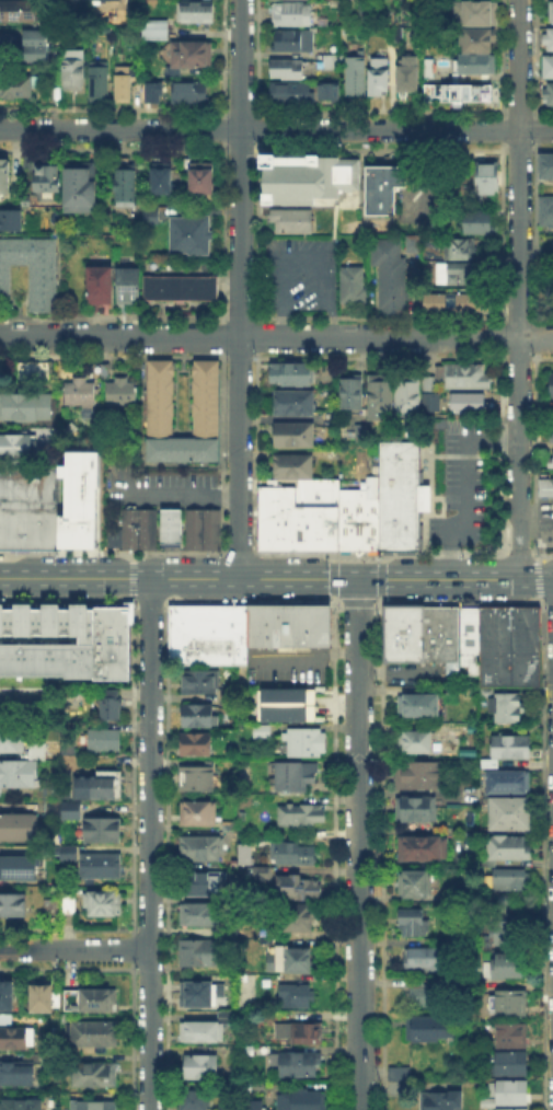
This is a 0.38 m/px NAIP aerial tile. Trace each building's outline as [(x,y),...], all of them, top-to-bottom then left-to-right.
[(458,25),(458,0),(493,1),(493,25),(458,25)] [(0,22),(0,3),(41,4),(39,22),(0,22)] [(182,4),(212,4),(212,24),(182,24),(182,4)] [(313,5),(313,28),(275,28),(275,5),(313,5)] [(168,24),(168,42),(145,42),(145,24),(168,24)] [(552,50),(552,26),(541,26),(541,49),(552,50)] [(0,31),(0,50),(15,50),(15,31),(0,31)] [(464,51),(464,31),(492,31),(492,51),(464,51)] [(275,32),(314,32),(314,54),(275,53),(275,32)] [(26,34),(47,34),(47,62),(26,62),(26,34)] [(215,44),(214,70),(180,70),(180,78),(171,78),(171,44),(215,44)] [(65,89),(65,56),(84,56),(83,89),(65,89)] [(324,70),(324,57),(341,57),(341,70),(324,70)] [(457,74),(457,57),(492,57),(492,74),(457,74)] [(366,60),(366,95),(348,95),(348,59),(366,60)] [(544,59),(552,59),(552,78),(544,78),(544,59)] [(418,60),(418,92),(400,92),(400,60),(418,60)] [(272,79),(272,61),(303,61),(303,79),(272,79)] [(389,62),(389,95),(373,95),(373,62),(389,62)] [(90,103),(90,66),(107,66),(107,103),(90,103)] [(116,102),(116,78),(131,78),(131,102),(116,102)] [(33,101),(0,101),(0,79),(33,79),(33,101)] [(267,81),(308,81),(308,90),(311,90),(311,100),(308,100),(308,102),(267,102),(267,81)] [(315,97),(315,81),(336,81),(336,97),(315,97)] [(158,83),(158,97),(145,97),(145,82),(158,83)] [(173,84),(208,84),(208,106),(173,106),(173,84)] [(426,102),(426,85),(493,86),(493,103),(426,102)] [(544,85),(552,85),(552,106),(544,106),(544,85)] [(337,155),(337,158),(357,158),(357,188),(337,188),(337,195),(311,195),(311,203),(260,204),(260,190),(261,190),(261,167),(258,167),(258,152),(273,152),(274,155),(337,155)] [(537,152),(535,177),(552,178),(552,152),(537,152)] [(66,160),(96,160),(96,213),(66,213),(66,160)] [(135,162),(135,203),(118,203),(118,162),(135,162)] [(174,162),(174,196),(153,196),(153,162),(174,162)] [(9,195),(0,195),(0,163),(9,163),(9,195)] [(214,166),(214,201),(191,201),(191,166),(214,166)] [(497,166),(497,196),(479,196),(479,166),(497,166)] [(36,200),(36,167),(59,169),(59,200),(36,200)] [(406,170),(405,188),(398,188),(398,217),(369,216),(369,170),(406,170)] [(535,195),(535,224),(552,224),(552,195),(535,195)] [(311,207),(311,232),(273,232),(273,221),(268,221),(268,207),(311,207)] [(156,222),(156,209),(140,208),(140,222),(156,222)] [(23,233),(0,232),(0,212),(23,213),(23,233)] [(207,213),(186,213),(186,216),(168,216),(168,251),(185,251),(185,253),(207,253),(207,238),(210,238),(210,229),(207,229),(207,213)] [(466,213),(492,215),(492,234),(466,234),(466,213)] [(443,259),(443,236),(476,238),(476,259),(443,259)] [(377,307),(377,264),(370,264),(370,238),(398,238),(398,256),(404,256),(404,312),(380,312),(380,307),(377,307)] [(10,300),(0,300),(0,241),(57,241),(57,267),(57,314),(30,314),(30,266),(10,266),(10,300)] [(85,298),(85,265),(111,265),(111,298),(85,298)] [(440,285),(440,265),(479,265),(479,285),(440,285)] [(116,299),(116,266),(138,266),(137,299),(116,299)] [(342,304),(342,267),(366,267),(366,304),(342,304)] [(141,299),(142,274),(216,275),(216,299),(141,299)] [(425,313),(425,294),(446,294),(446,313),(425,313)] [(452,313),(452,294),(486,294),(486,313),(452,313)] [(171,435),(189,435),(189,358),(218,358),(218,460),(143,460),(145,358),(171,358),(171,435)] [(93,377),(93,363),(110,363),(110,377),(93,377)] [(312,365),(312,384),(274,384),(274,363),(312,365)] [(450,388),(450,363),(491,363),(491,388),(450,388)] [(398,418),(398,375),(417,375),(416,418),(398,418)] [(337,411),(338,377),(361,377),(361,411),(337,411)] [(368,421),(368,377),(391,377),(391,421),(368,421)] [(425,412),(425,377),(437,377),(437,412),(425,412)] [(70,406),(71,382),(96,382),(96,406),(70,406)] [(110,407),(110,382),(138,382),(137,408),(110,407)] [(484,391),(449,391),(449,411),(484,411),(484,391)] [(315,393),(315,417),(277,416),(278,393),(315,393)] [(0,420),(0,394),(54,395),(54,421),(0,420)] [(461,417),(461,402),(500,402),(500,417),(461,417)] [(273,420),(312,420),(312,446),(272,446),(273,420)] [(358,428),(367,428),(367,441),(358,441),(358,428)] [(31,454),(0,454),(0,432),(31,432),(30,438),(34,439),(34,448),(30,449),(31,454)] [(377,475),(377,440),(417,441),(417,488),(424,488),(424,506),(417,506),(416,550),(377,550),(377,475)] [(99,548),(58,548),(58,510),(58,488),(58,466),(58,451),(99,451),(99,548)] [(311,477),(270,477),(270,452),(311,453),(311,477)] [(58,488),(0,487),(0,466),(58,466),(58,488)] [(336,550),(336,488),(364,488),(364,475),(377,475),(377,550),(336,550)] [(297,550),(257,550),(257,477),(337,478),(336,488),(336,550),(297,550)] [(537,477),(552,477),(552,495),(537,495),(537,477)] [(4,510),(0,510),(0,487),(58,488),(58,510),(45,510),(31,510),(4,510)] [(137,548),(120,548),(120,545),(104,545),(104,527),(120,527),(120,507),(137,507),(137,548)] [(137,507),(153,507),(153,548),(137,548),(137,507)] [(178,541),(158,541),(158,507),(178,507),(178,541)] [(218,507),(218,550),(194,550),(183,550),(184,507),(218,507)] [(31,510),(31,548),(4,548),(4,510),(31,510)] [(45,510),(45,548),(31,548),(31,510),(45,510)] [(45,510),(58,510),(58,548),(45,548),(45,510)] [(36,635),(0,635),(0,602),(2,602),(2,600),(4,600),(13,600),(13,602),(31,602),(31,600),(36,600),(36,635)] [(58,635),(36,635),(36,600),(41,600),(41,602),(58,602),(58,635)] [(92,603),(92,635),(77,635),(58,635),(58,602),(58,600),(69,600),(69,602),(87,602),(87,600),(92,600),(92,603)] [(92,635),(92,603),(120,603),(120,600),(131,600),(131,623),(127,623),(127,635),(92,635)] [(188,663),(166,663),(168,603),(188,603),(188,663)] [(219,663),(188,663),(188,603),(220,603),(219,663)] [(220,603),(245,603),(245,624),(245,646),(245,663),(219,663),(220,603)] [(329,624),(329,646),(245,646),(245,624),(283,624),(284,603),(290,603),(290,624),(304,624),(329,624)] [(245,624),(245,603),(284,603),(283,624),(245,624)] [(304,624),(290,624),(290,603),(304,604),(304,624)] [(304,624),(304,604),(329,604),(329,624),(304,624)] [(399,604),(403,605),(403,633),(422,633),(422,660),(382,660),(382,633),(399,633),(399,604)] [(382,633),(382,604),(399,604),(399,633),(382,633)] [(422,633),(403,633),(403,605),(422,605),(422,633)] [(435,660),(422,660),(422,633),(422,605),(435,605),(435,660)] [(435,605),(457,605),(457,664),(457,672),(442,672),(442,660),(435,660),(435,605)] [(457,664),(457,605),(477,605),(477,673),(465,673),(465,664),(457,664)] [(477,673),(477,605),(537,605),(537,685),(477,685),(477,673)] [(45,686),(0,686),(0,643),(77,643),(77,635),(92,635),(127,635),(127,679),(62,679),(64,675),(45,675),(45,686)] [(178,692),(180,683),(181,683),(182,669),(217,669),(217,692),(178,692)] [(92,687),(116,687),(116,718),(92,718),(92,687)] [(276,714),(276,703),(280,703),(280,691),(318,692),(318,705),(314,705),(314,720),(292,720),(292,714),(276,714)] [(521,694),(521,725),(496,725),(496,714),(489,714),(489,701),(496,701),(496,694),(521,694)] [(400,697),(437,698),(437,717),(400,716),(400,697)] [(209,703),(209,714),(216,714),(216,725),(178,724),(180,703),(209,703)] [(85,728),(117,728),(117,749),(87,749),(85,728)] [(256,728),(272,728),(272,738),(256,738),(256,728)] [(287,756),(287,730),(323,730),(323,758),(287,756)] [(24,752),(0,751),(0,731),(24,731),(24,752)] [(184,736),(209,736),(209,755),(184,755),(184,736)] [(431,736),(431,752),(396,752),(396,736),(431,736)] [(499,759),(492,759),(492,737),(531,737),(531,760),(499,759)] [(26,758),(26,741),(43,741),(43,758),(26,758)] [(33,785),(0,785),(0,759),(35,759),(35,776),(33,776),(33,785)] [(480,767),(480,759),(499,759),(499,767),(480,767)] [(304,793),(275,791),(276,764),(318,764),(318,782),(304,782),(304,793)] [(443,764),(443,791),(398,790),(398,764),(443,764)] [(93,775),(93,770),(118,770),(118,797),(74,797),(74,775),(93,775)] [(214,770),(214,791),(182,791),(182,770),(214,770)] [(486,795),(486,772),(531,773),(531,795),(486,795)] [(59,814),(43,814),(43,799),(59,799),(59,814)] [(78,817),(59,817),(59,814),(59,799),(78,799),(78,817)] [(395,799),(431,799),(431,822),(395,821),(395,799)] [(489,832),(489,801),(531,801),(531,832),(489,832)] [(218,805),(218,825),(180,825),(180,803),(218,805)] [(281,805),(324,805),(324,826),(281,825),(281,805)] [(34,842),(0,842),(0,816),(34,816),(34,842)] [(119,821),(119,844),(88,843),(88,821),(119,821)] [(182,837),(223,837),(223,863),(181,863),(182,837)] [(450,839),(450,860),(401,860),(401,839),(450,839)] [(528,840),(528,847),(534,847),(534,860),(488,860),(488,840),(528,840)] [(236,863),(248,864),(248,843),(236,842),(236,863)] [(273,846),(315,846),(315,866),(273,866),(273,846)] [(78,848),(78,862),(62,862),(62,848),(78,848)] [(123,856),(123,880),(81,880),(81,856),(123,856)] [(38,882),(0,882),(0,857),(38,857),(38,882)] [(251,880),(269,879),(269,865),(251,866),(251,880)] [(182,872),(227,872),(227,898),(182,898),(182,872)] [(403,897),(403,872),(433,872),(431,897),(403,897)] [(530,872),(530,890),(495,890),(495,872),(530,872)] [(280,879),(321,879),(320,899),(280,899),(280,879)] [(459,889),(459,904),(445,904),(445,889),(459,889)] [(61,916),(61,891),(76,891),(76,916),(61,916)] [(126,892),(126,916),(88,916),(88,892),(126,892)] [(495,910),(511,913),(514,896),(498,893),(495,910)] [(2,921),(0,921),(0,898),(25,898),(25,916),(2,916),(2,921)] [(276,932),(276,905),(312,905),(312,932),(276,932)] [(183,906),(221,906),(221,926),(183,926),(183,906)] [(428,924),(428,936),(408,936),(408,924),(399,924),(399,910),(428,911),(428,924)] [(489,946),(489,922),(525,922),(525,947),(489,946)] [(180,968),(181,940),(224,940),(224,969),(180,968)] [(446,949),(446,979),(427,978),(427,968),(407,968),(407,948),(446,949)] [(269,949),(310,950),(310,972),(269,972),(269,949)] [(523,957),(523,979),(496,979),(496,957),(523,957)] [(19,1013),(0,1013),(0,981),(20,981),(19,1013)] [(183,985),(224,985),(224,1003),(211,1003),(211,1007),(183,1007),(183,985)] [(53,986),(53,1015),(33,1015),(33,986),(53,986)] [(280,995),(280,986),(313,986),(313,1009),(275,1009),(275,995),(280,995)] [(412,1005),(412,987),(443,987),(443,1005),(412,1005)] [(83,992),(111,992),(111,1010),(82,1010),(83,992)] [(493,994),(527,994),(527,1017),(493,1016),(493,994)] [(220,1024),(220,1011),(238,1011),(238,1027),(220,1027),(220,1043),(182,1042),(182,1024),(220,1024)] [(407,1020),(460,1020),(460,1041),(407,1041),(407,1020)] [(70,1022),(118,1022),(118,1049),(70,1049),(70,1022)] [(292,1025),(322,1025),(322,1044),(292,1044),(292,1025)] [(498,1048),(498,1025),(528,1025),(528,1048),(498,1048)] [(35,1051),(0,1051),(0,1029),(35,1030),(35,1051)] [(496,1076),(496,1053),(529,1053),(529,1076),(496,1076)] [(321,1055),(321,1077),(281,1077),(281,1055),(321,1055)] [(216,1057),(216,1079),(184,1079),(184,1057),(216,1057)] [(34,1063),(34,1088),(0,1088),(0,1063),(34,1063)] [(117,1064),(117,1087),(76,1087),(76,1063),(117,1064)] [(392,1069),(410,1069),(410,1083),(391,1083),(392,1069)] [(495,1105),(495,1082),(529,1082),(529,1105),(495,1105)] [(325,1090),(325,1109),(279,1109),(279,1096),(302,1096),(302,1090),(325,1090)] [(459,1090),(459,1109),(418,1109),(418,1090),(459,1090)] [(209,1091),(209,1109),(181,1109),(181,1091),(209,1091)] [(68,1100),(68,1109),(114,1109),(114,1099),(68,1100)] [(45,1100),(45,1109),(0,1109),(0,1100),(45,1100)]
